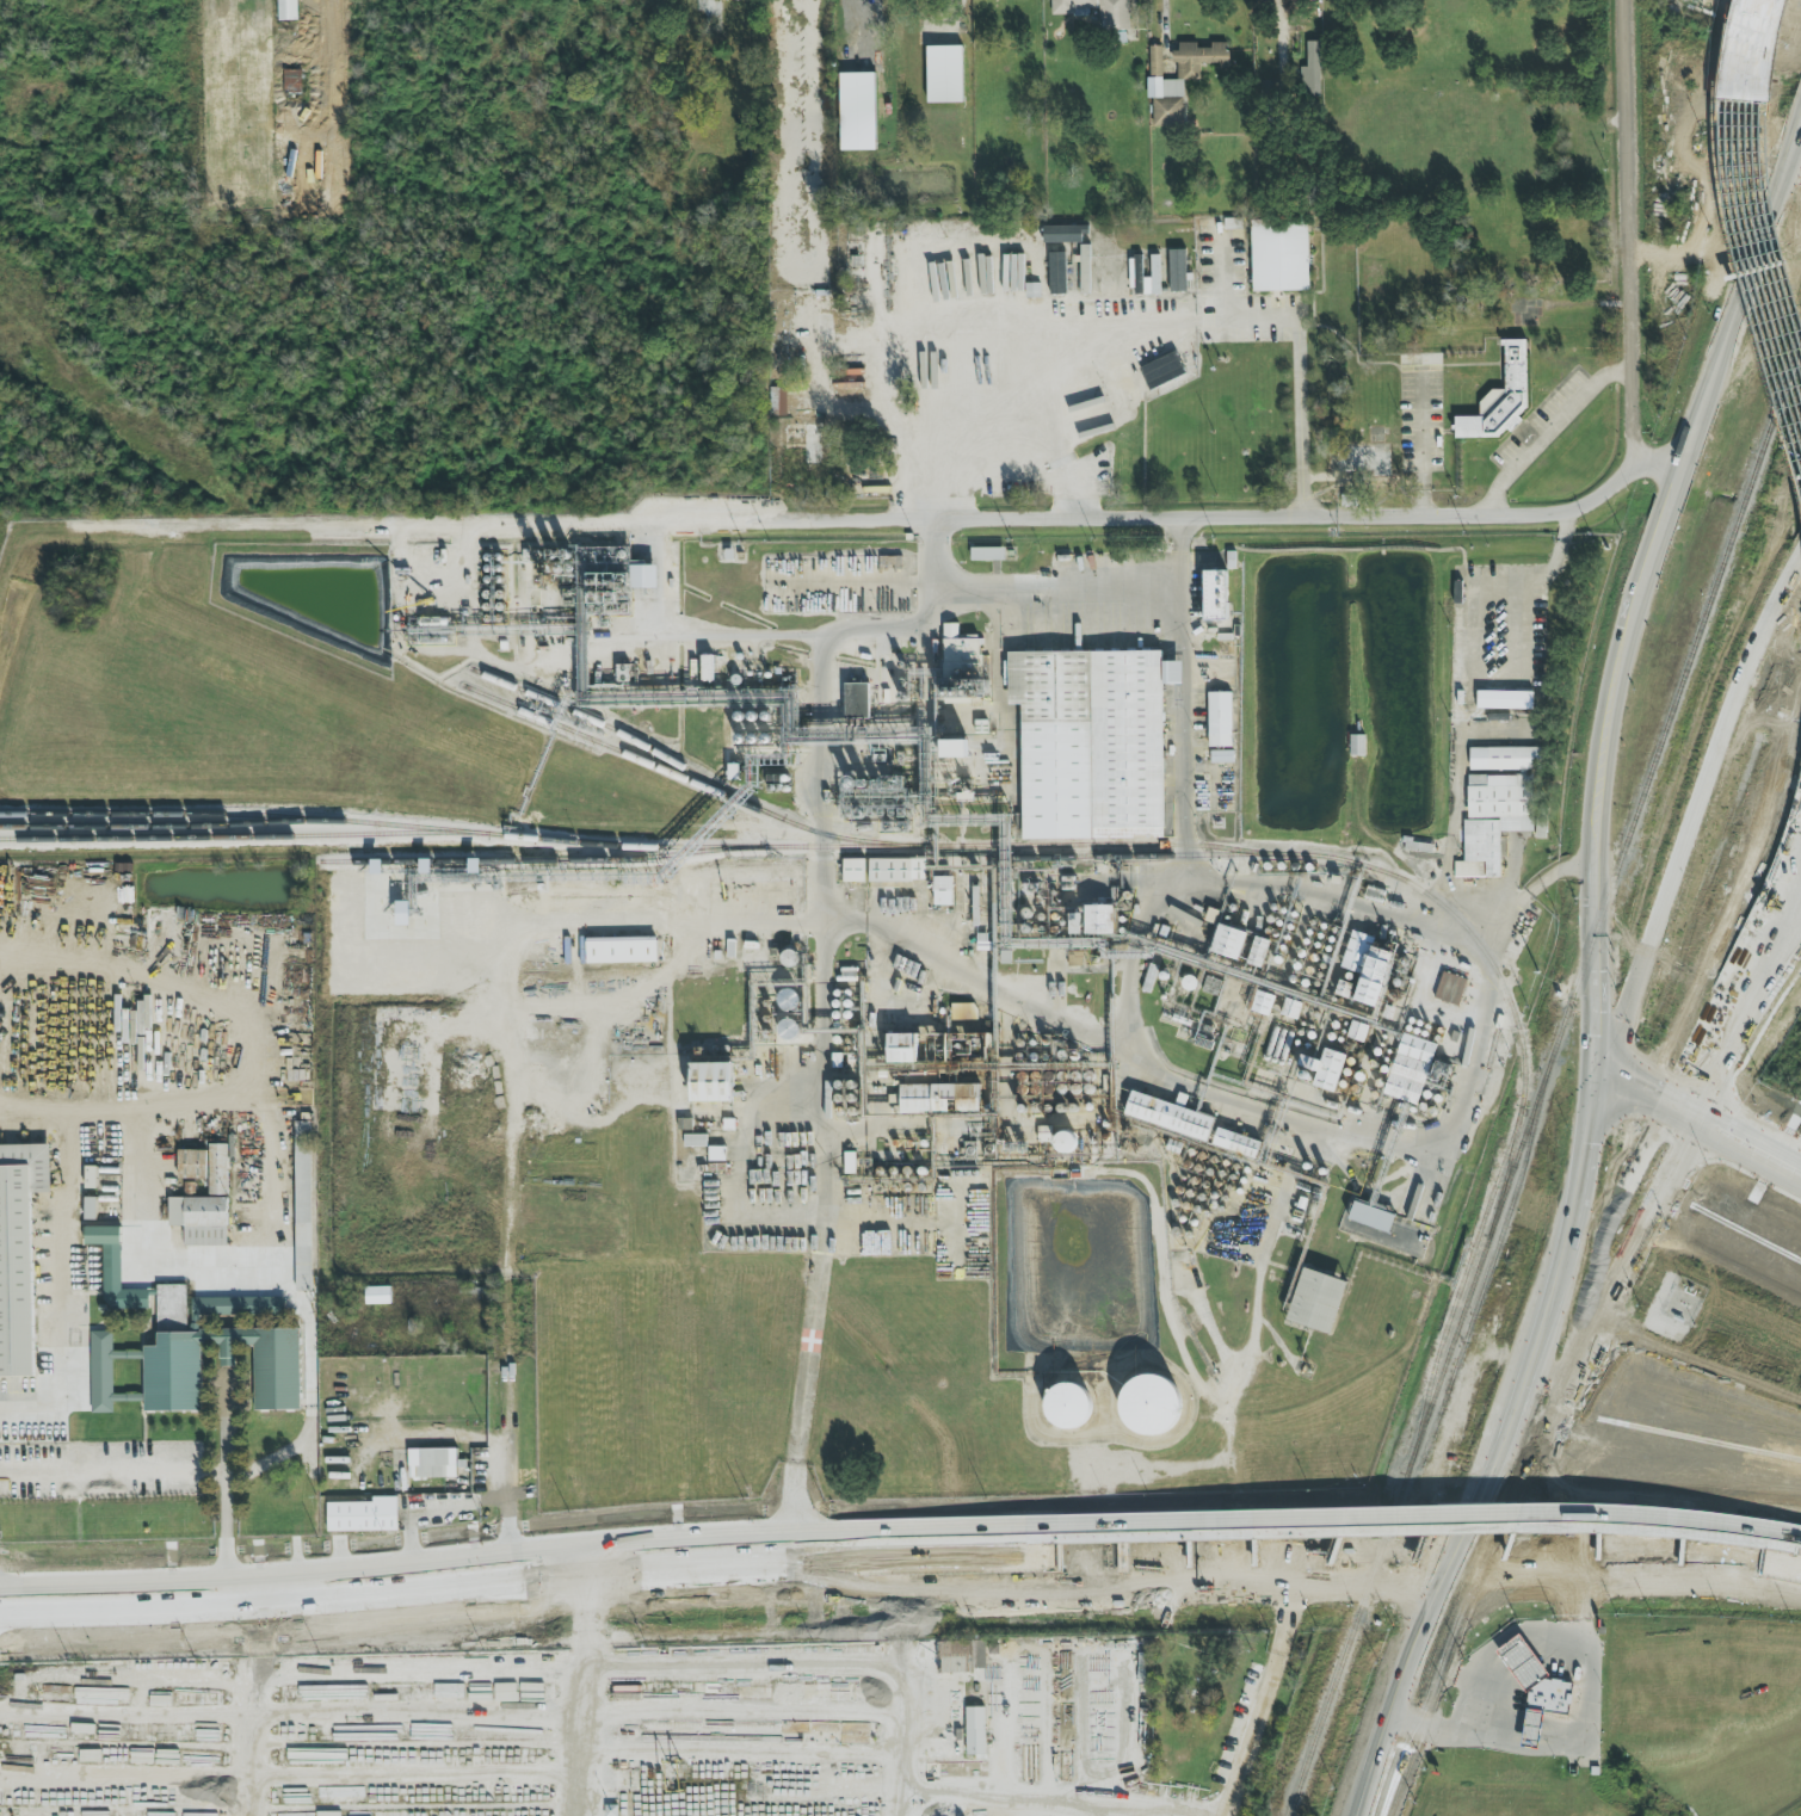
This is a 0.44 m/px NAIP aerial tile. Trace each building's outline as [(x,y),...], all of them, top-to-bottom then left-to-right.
[(297,20),(297,0),(278,0),(279,21),(297,20)] [(1095,15),(1096,31),(1129,31),(1128,0),(1051,0),(1051,16),(1095,15)] [(1319,42),(1307,42),(1307,68),(1299,68),(1299,98),(1320,97),(1319,42)] [(1184,127),(1184,80),(1199,80),(1199,64),(1217,64),(1217,69),(1229,69),(1229,43),(1211,43),(1211,49),(1197,49),(1197,43),(1175,43),(1175,63),(1177,63),(1177,81),(1162,81),(1162,47),(1149,47),(1148,99),(1153,99),(1153,126),(1184,127)] [(962,46),(927,47),(928,103),(963,103),(962,46)] [(301,94),(302,71),(284,70),(283,93),(301,94)] [(841,151),(876,150),(875,74),(839,74),(841,151)] [(1309,290),(1307,219),(1250,220),(1253,292),(1309,290)] [(1086,226),(1043,226),(1043,243),(1086,244),(1086,226)] [(1090,245),(1081,245),(1080,294),(1089,294),(1090,245)] [(1186,250),(1169,250),(1170,293),(1187,292),(1186,250)] [(1050,295),(1066,295),(1065,253),(1049,253),(1050,295)] [(1455,436),(1521,435),(1520,411),(1527,411),(1526,340),(1504,341),(1505,390),(1482,390),(1482,417),(1455,417),(1455,436)] [(1139,368),(1149,391),(1186,375),(1176,352),(1139,368)] [(786,415),(787,389),(771,389),(770,415),(786,415)] [(578,616),(631,616),(631,589),(657,589),(657,563),(631,563),(631,548),(575,548),(575,559),(555,559),(555,551),(548,551),(548,563),(549,563),(549,576),(578,576),(578,616)] [(1004,548),(970,549),(971,561),(1004,561),(1004,548)] [(1204,622),(1227,621),(1227,571),(1203,571),(1204,622)] [(943,699),(989,699),(989,680),(981,680),(981,638),(958,638),(958,624),(943,624),(943,699)] [(1023,839),(1164,838),(1162,685),(1183,685),(1183,662),(1162,662),(1162,651),(1008,653),(1009,705),(1021,705),(1023,839)] [(869,684),(844,684),(845,718),(869,717),(869,684)] [(1209,748),(1232,747),(1231,693),(1208,694),(1209,748)] [(942,741),(942,759),(968,758),(967,740),(942,741)] [(1470,771),(1541,770),(1541,747),(1470,748),(1470,771)] [(1500,878),(1500,832),(1535,832),(1535,838),(1547,838),(1547,812),(1534,812),(1534,775),(1465,776),(1466,862),(1454,862),(1454,878),(1500,878)] [(843,883),(864,882),(864,859),(843,860),(843,883)] [(869,882),(925,882),(926,859),(869,859),(869,882)] [(952,906),(953,877),(935,877),(934,906),(952,906)] [(410,904),(398,904),(398,925),(409,925),(410,904)] [(1085,935),(1114,935),(1114,906),(1085,906),(1085,935)] [(1247,934),(1219,924),(1210,951),(1237,961),(1247,934)] [(1354,1002),(1379,1007),(1392,952),(1372,948),(1374,937),(1350,932),(1342,969),(1361,974),(1354,1002)] [(657,937),(586,939),(586,964),(657,962),(657,937)] [(1262,968),(1269,941),(1255,938),(1248,964),(1262,968)] [(1435,1001),(1460,1005),(1465,978),(1440,973),(1435,1001)] [(1270,1013),(1275,997),(1258,991),(1253,1008),(1270,1013)] [(916,1034),(888,1035),(888,1063),(916,1063),(916,1034)] [(1384,1096),(1418,1105),(1435,1044),(1401,1034),(1384,1096)] [(1298,1066),(1317,1072),(1313,1086),(1335,1093),(1347,1056),(1325,1049),(1321,1061),(1301,1055),(1298,1066)] [(690,1102),(733,1102),(733,1063),(691,1063),(690,1102)] [(980,1084),(901,1086),(901,1114),(980,1113),(980,1084)] [(1124,1117),(1208,1141),(1215,1117),(1131,1093),(1124,1117)] [(296,1292),(312,1292),(312,1122),(296,1122),(296,1292)] [(1212,1145),(1255,1160),(1261,1143),(1218,1128),(1212,1145)] [(1059,1132),(1055,1150),(1073,1154),(1077,1136),(1059,1132)] [(707,1135),(684,1135),(684,1147),(706,1147),(707,1135)] [(32,1194),(51,1193),(50,1145),(0,1146),(0,1378),(35,1377),(32,1194)] [(228,1145),(210,1145),(208,1196),(227,1196),(228,1145)] [(207,1151),(182,1150),(182,1178),(206,1179),(207,1151)] [(844,1174),(855,1174),(855,1152),(844,1153),(844,1174)] [(96,1167),(86,1168),(86,1189),(97,1189),(96,1167)] [(96,1198),(86,1198),(86,1220),(96,1220),(96,1198)] [(1396,1216),(1355,1202),(1348,1220),(1389,1234),(1396,1216)] [(153,1290),(121,1290),(121,1227),(85,1227),(85,1246),(104,1246),(104,1311),(153,1311),(153,1290)] [(1330,1335),(1347,1282),(1303,1268),(1286,1321),(1330,1335)] [(300,1328),(199,1329),(198,1316),(284,1315),(284,1298),(188,1299),(188,1285),(157,1286),(158,1347),(144,1348),(144,1412),(202,1411),(201,1347),(220,1347),(220,1367),(237,1367),(236,1347),(253,1347),(254,1411),(301,1411),(300,1328)] [(365,1288),(365,1305),(391,1304),(391,1287),(365,1288)] [(1176,1377),(1120,1381),(1125,1435),(1181,1431),(1176,1377)] [(1046,1427),(1088,1427),(1088,1386),(1045,1387),(1046,1427)] [(408,1450),(409,1479),(457,1478),(457,1449),(408,1450)] [(398,1531),(397,1497),(372,1498),(372,1503),(327,1503),(327,1532),(398,1531)] [(1543,1680),(1548,1676),(1530,1653),(1517,1636),(1494,1653),(1505,1668),(1525,1694),(1529,1691),(1543,1680)] [(985,1641),(940,1642),(940,1672),(986,1671),(985,1641)] [(1529,1691),(1525,1710),(1542,1712),(1566,1716),(1571,1685),(1543,1680),(1529,1691)] [(967,1756),(986,1755),(985,1707),(966,1708),(967,1756)] [(1525,1710),(1523,1732),(1521,1748),(1537,1750),(1540,1732),(1542,1712),(1525,1710)]
